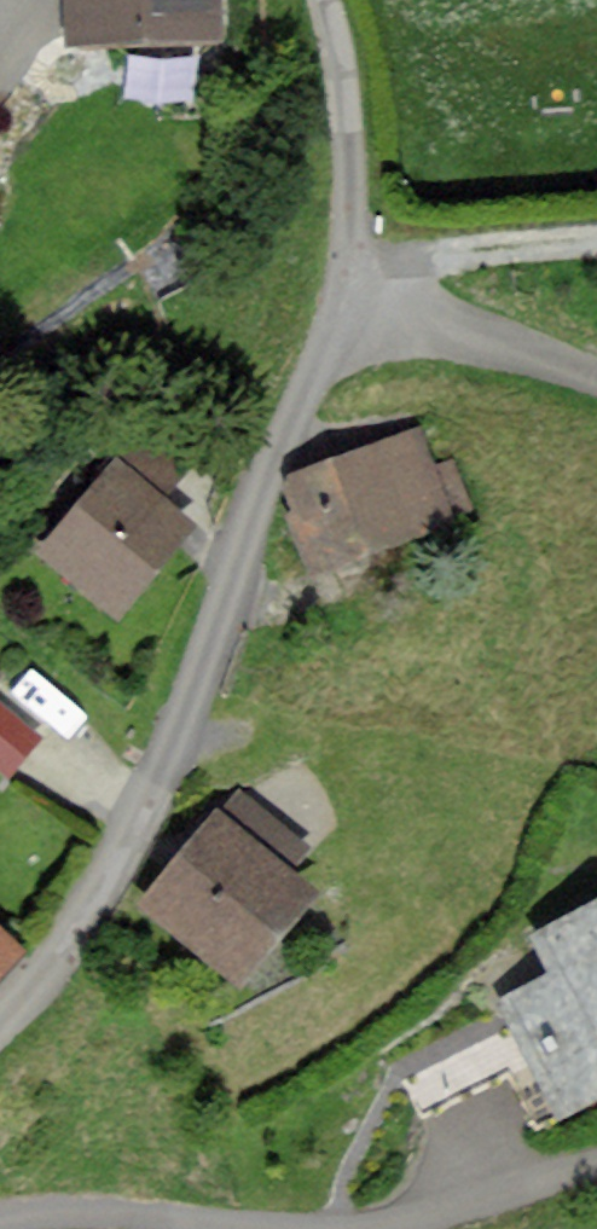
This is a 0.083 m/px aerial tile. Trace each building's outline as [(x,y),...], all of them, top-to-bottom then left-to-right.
[(78,39),(221,34),(220,0),(76,0),(78,39)] [(432,473),(418,433),(296,477),(309,511),(296,515),(313,563),(467,508),(452,466),(432,473)] [(177,473),(135,435),(112,461),(120,467),(48,547),(116,607),(189,526),(156,496),(177,473)] [(6,768),(32,737),(0,711),(0,763),(6,768)] [(235,974),(307,889),(283,869),(302,847),(240,794),(149,901),(235,974)] [(542,936),(563,976),(512,1002),(566,1107),(596,1092),(596,908),(542,936)] [(0,931),(0,966),(17,946),(0,931)]
